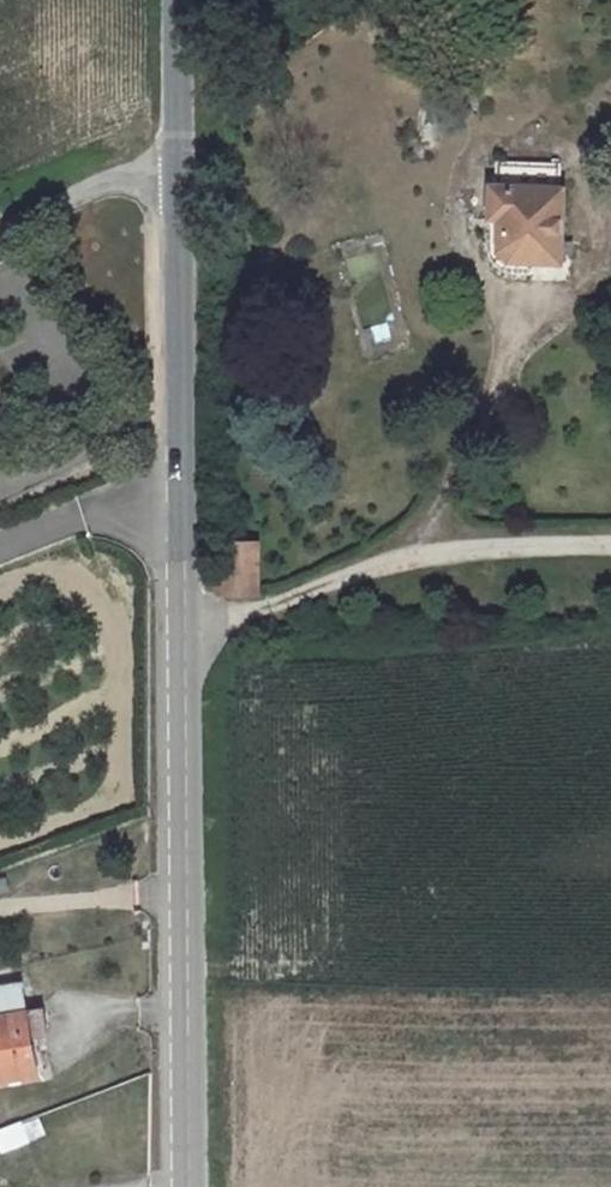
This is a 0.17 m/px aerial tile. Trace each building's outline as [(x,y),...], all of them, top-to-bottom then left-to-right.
[(518,163),(513,163),(513,195),(523,195),(522,227),(522,228),(523,234),(526,237),(582,240),(582,228),(591,229),(592,220),(583,219),(585,165),(579,165),(580,142),(519,139),(518,163)] [(278,521),(245,521),(245,551),(245,570),(277,571),(278,521)] [(0,995),(0,1028),(8,1089),(51,1084),(46,1045),(43,1019),(39,989),(0,995)] [(57,1017),(43,1019),(46,1045),(61,1043),(57,1017)] [(48,1137),(41,1115),(0,1129),(0,1147),(2,1152),(48,1137)]
